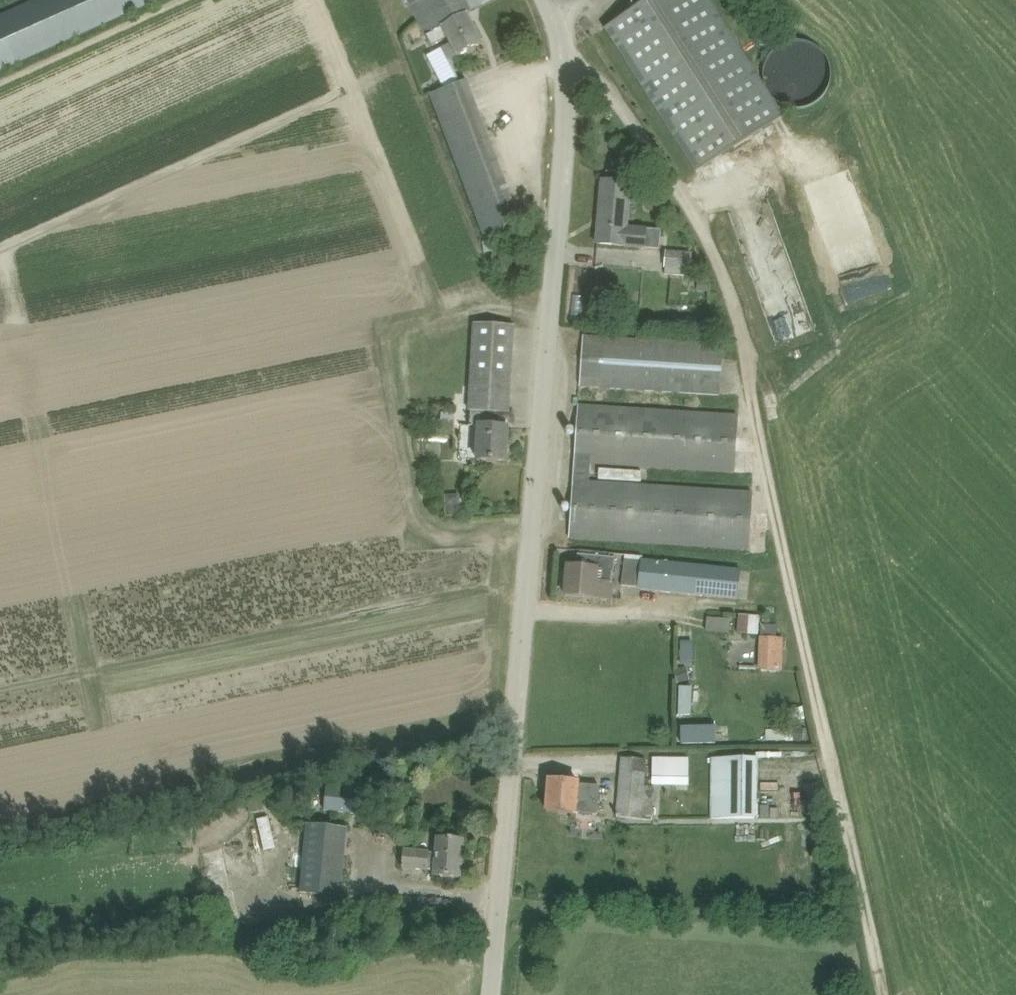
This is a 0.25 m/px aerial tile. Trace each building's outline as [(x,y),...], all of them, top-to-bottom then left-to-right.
[(155,0),(38,0),(0,17),(0,64),(2,69),(155,0)] [(465,0),(405,0),(406,3),(408,3),(432,48),(447,39),(450,45),(442,49),(449,61),(457,56),(458,57),(483,43),(468,15),(472,13),(465,0)] [(771,97),(709,0),(650,0),(633,11),(606,28),(697,172),(784,117),(771,97)] [(437,110),(473,96),(467,81),(431,94),(437,110)] [(629,227),(633,183),(603,180),(597,244),(645,248),(647,228),(629,227)] [(694,277),(695,270),(692,270),(692,252),(667,250),(666,275),(694,277)] [(698,291),(707,291),(707,282),(698,282),(698,291)] [(510,413),(515,325),(474,323),(469,411),(471,411),(470,425),(479,426),(477,460),(507,461),(509,427),(497,427),(497,413),(510,413)] [(720,395),(724,346),(584,336),(581,386),(720,395)] [(579,405),(577,427),(576,445),(575,461),(572,503),(570,537),(750,550),(754,494),(590,482),(591,462),(735,474),(739,418),(579,405)] [(579,555),(578,566),(568,566),(566,596),(596,598),(612,599),(613,583),(612,583),(614,559),(579,555)] [(640,588),(739,599),(742,571),(643,560),(640,588)] [(740,632),(760,632),(760,615),(740,614),(740,632)] [(708,631),(730,632),(731,618),(708,617),(708,631)] [(783,671),(783,669),(784,639),(761,638),(761,670),(783,671)] [(694,664),(694,643),(682,643),(681,664),(694,664)] [(686,666),(674,670),(679,685),(691,681),(686,666)] [(679,715),(691,716),(693,687),(680,686),(679,715)] [(792,722),(802,720),(805,720),(803,707),(800,708),(790,710),(792,722)] [(716,724),(681,726),(682,743),(717,741),(716,724)] [(794,729),(794,730),(794,741),(804,742),(804,728),(794,728),(794,729)] [(618,817),(653,820),(658,760),(623,757),(618,817)] [(712,758),(712,820),(758,820),(758,758),(712,758)] [(581,783),(550,780),(547,811),(578,814),(597,815),(600,786),(580,784),(581,783)] [(366,816),(369,788),(328,785),(325,812),(366,816)] [(261,797),(247,800),(250,813),(264,810),(261,797)] [(269,817),(258,820),(265,851),(276,848),(269,817)] [(348,828),(308,824),(307,829),(291,828),(284,888),(301,890),(301,892),(341,896),(348,828)] [(433,876),(461,879),(464,840),(436,837),(435,853),(430,853),(430,851),(404,850),(402,869),(428,871),(428,870),(433,870),(433,876)]
